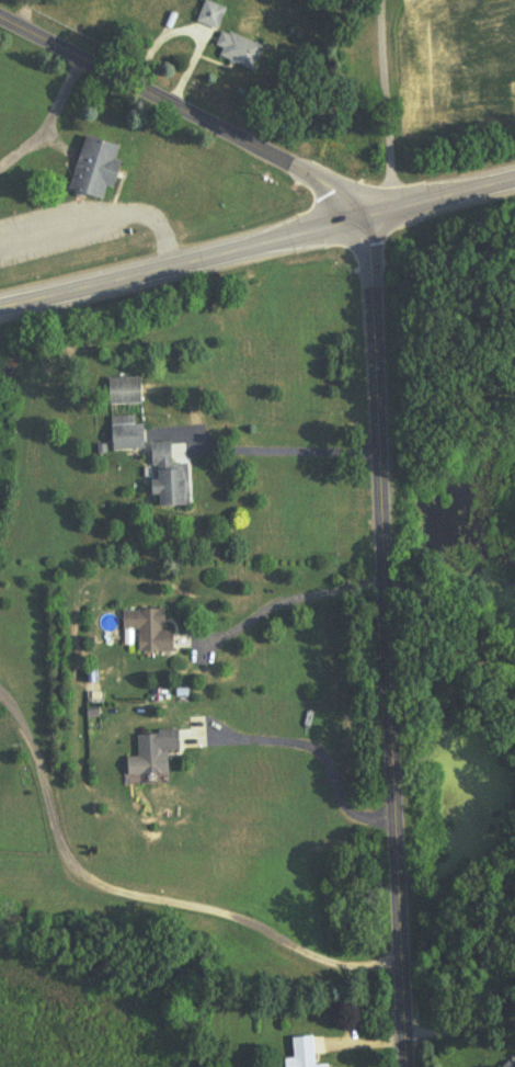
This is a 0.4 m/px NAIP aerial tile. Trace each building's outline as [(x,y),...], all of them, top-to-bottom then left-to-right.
[(201,23),(222,32),(231,11),(210,2),(201,23)] [(220,47),(226,50),(223,58),(257,72),(267,48),(227,31),(220,47)] [(117,191),(123,164),(118,163),(122,147),(87,137),(72,194),(106,203),(110,189),(117,191)] [(112,381),(112,407),(145,407),(145,381),(112,381)] [(147,452),(147,428),(115,428),(115,452),(147,452)] [(163,509),(192,508),(191,466),(175,467),(175,445),(154,445),(154,469),(161,469),(161,483),(155,483),(155,499),(163,498),(163,509)] [(125,612),(125,632),(141,632),(141,655),(176,655),(176,634),(167,634),(167,612),(125,612)] [(182,753),(182,734),(141,734),(141,777),(165,777),(165,753),(182,753)] [(317,1040),(296,1041),(297,1061),(287,1062),(287,1066),(319,1066),(317,1040)]
